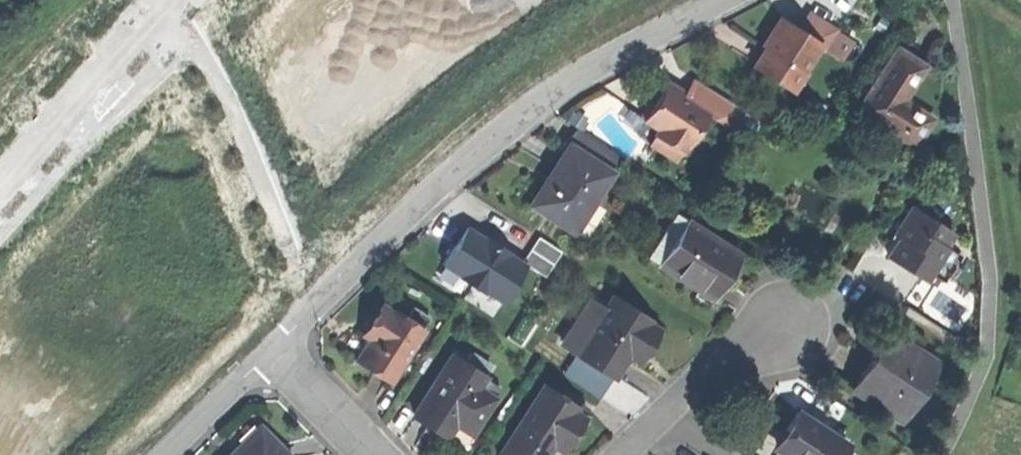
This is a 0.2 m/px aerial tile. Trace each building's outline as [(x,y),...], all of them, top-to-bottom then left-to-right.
[(764,41),(751,62),(783,82),(793,67),(798,70),(816,42),(779,18),(764,41)] [(895,48),(856,109),(886,128),(911,144),(928,116),(899,98),(920,64),(895,48)] [(690,76),(678,95),(706,113),(728,127),(740,108),(690,76)] [(652,103),(642,119),(655,127),(654,130),(683,149),(706,113),(678,95),(663,85),(652,103)] [(560,146),(564,149),(568,142),(610,168),(620,153),(577,126),(573,133),(565,138),(560,146)] [(557,180),(540,206),(574,227),(593,197),(610,168),(568,142),(564,149),(554,164),(548,174),(557,180)] [(532,201),(540,206),(557,180),(548,174),(532,201)] [(599,201),(593,197),(574,227),(580,231),(586,230),(601,207),(599,201)] [(905,209),(889,237),(895,240),(932,261),(947,232),(905,209)] [(651,247),(662,254),(685,218),(674,211),(651,247)] [(662,254),(657,262),(699,288),(714,264),(728,272),(740,253),(685,218),(662,254)] [(464,222),(441,274),(507,304),(530,252),(464,222)] [(548,272),(564,247),(540,232),(524,257),(548,272)] [(935,263),(932,261),(895,240),(885,259),(899,267),(925,281),(935,263)] [(721,283),(728,272),(714,264),(699,288),(712,296),(721,283)] [(577,348),(612,371),(626,349),(630,343),(634,345),(649,321),(651,318),(612,293),(590,327),(581,341),(577,348)] [(372,362),(390,371),(416,318),(373,297),(364,315),(372,318),(365,331),(355,353),(372,362)] [(358,328),(365,331),(372,318),(364,315),(358,328)] [(572,335),(581,341),(590,327),(581,321),(572,335)] [(654,324),(649,321),(634,345),(630,343),(626,349),(634,355),(643,342),(654,324)] [(852,386),(899,416),(935,359),(906,340),(902,345),(893,339),(880,360),(872,355),(862,370),(852,386)] [(448,349),(412,409),(432,421),(438,411),(451,419),(469,429),(492,390),(475,380),(481,371),(482,370),(448,349)] [(498,381),(481,371),(475,380),(492,390),(498,381)] [(497,450),(505,454),(539,454),(550,437),(560,443),(567,431),(575,418),(565,412),(572,401),(540,381),(497,450)] [(779,447),(791,454),(834,454),(845,438),(827,427),(826,429),(808,419),(810,416),(798,408),(792,418),(787,426),(791,429),(779,447)] [(445,429),(451,419),(438,411),(432,421),(438,425),(445,429)] [(274,435),(257,418),(235,439),(240,444),(229,454),(293,454),(274,435)]
